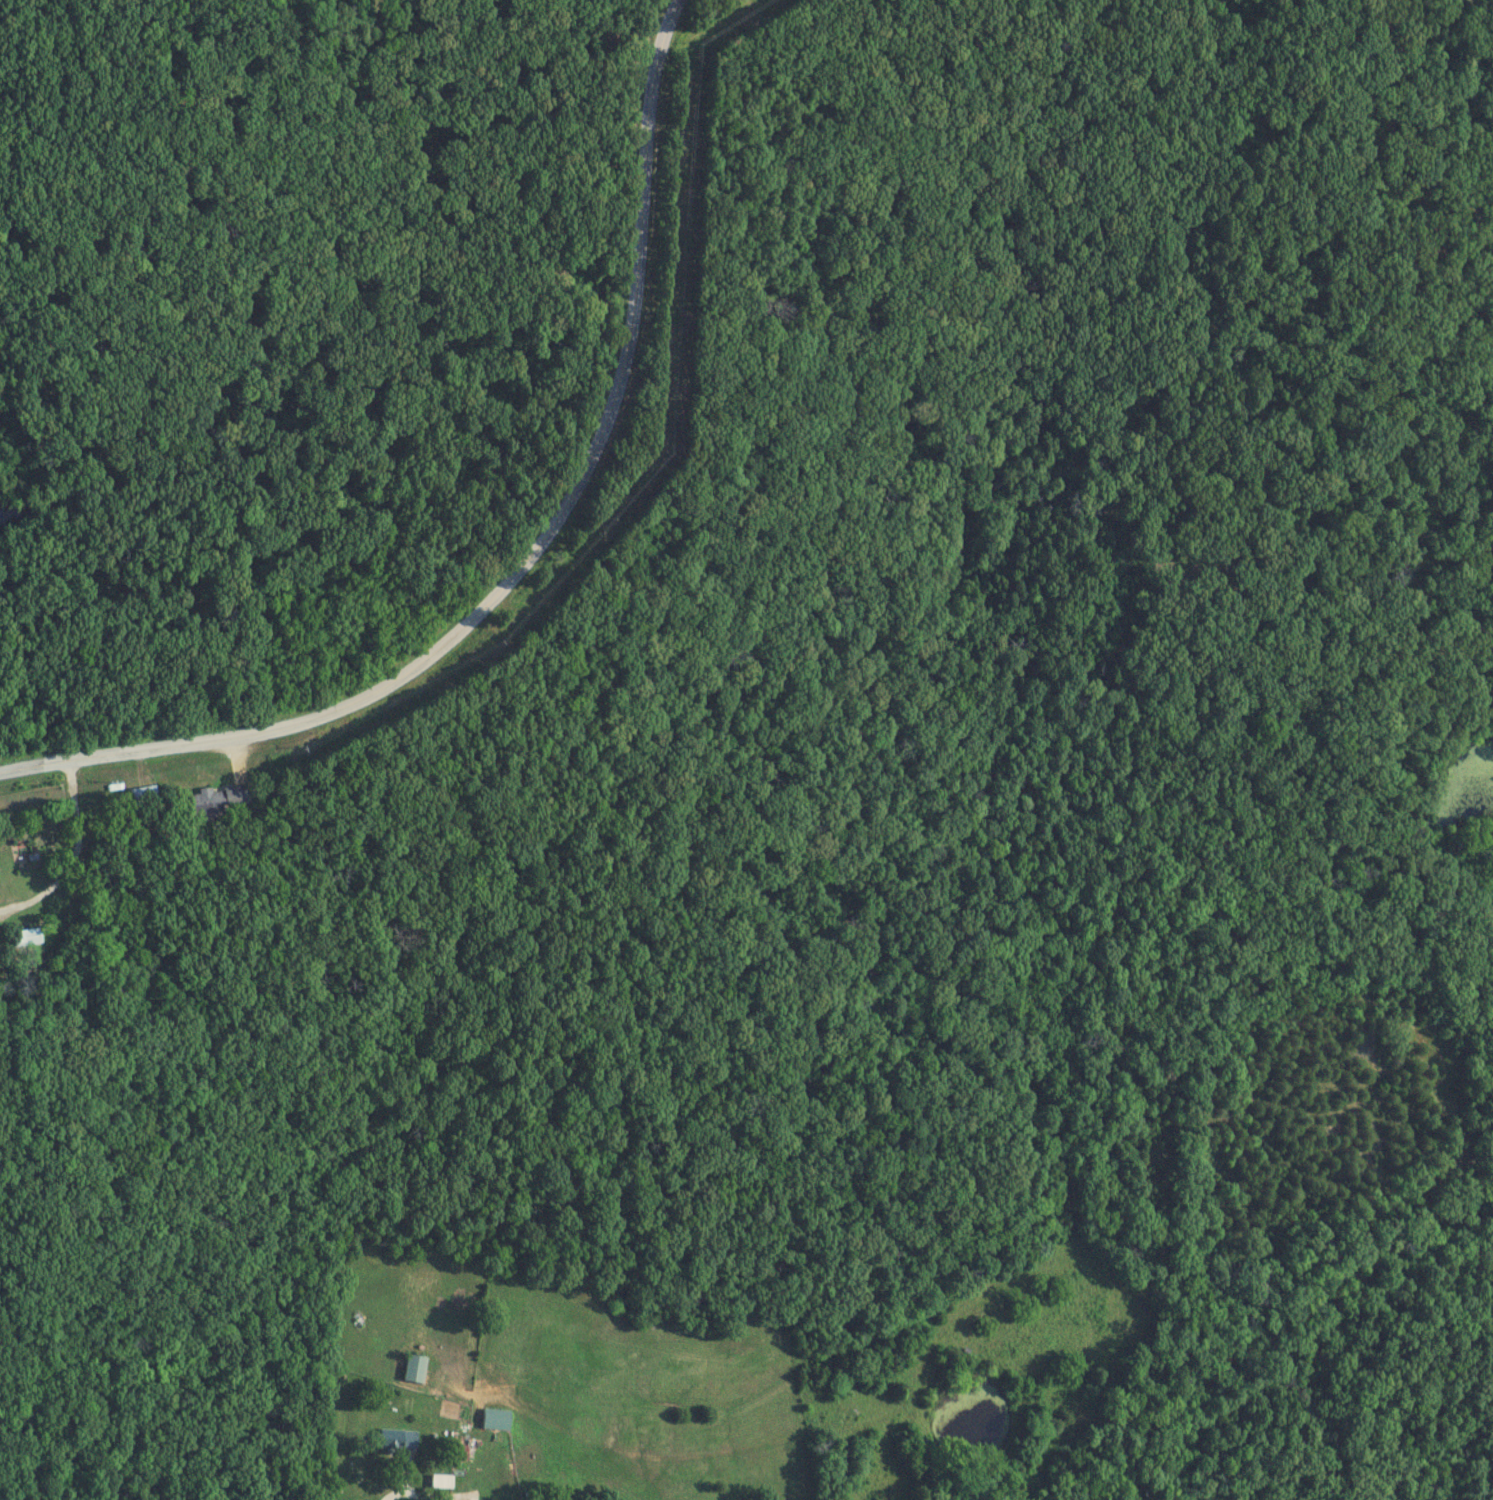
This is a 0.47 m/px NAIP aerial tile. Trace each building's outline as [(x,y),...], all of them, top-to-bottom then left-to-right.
[(257,804),(255,786),(214,790),(213,789),(201,790),(202,795),(193,796),(195,817),(225,814),(225,806),(257,804)] [(43,945),(42,932),(15,933),(16,947),(43,945)] [(425,1384),(429,1358),(409,1355),(406,1382),(425,1384)] [(512,1430),(512,1411),(485,1411),(485,1430),(512,1430)] [(406,1454),(406,1448),(420,1448),(420,1431),(382,1431),(381,1454),(406,1454)]
